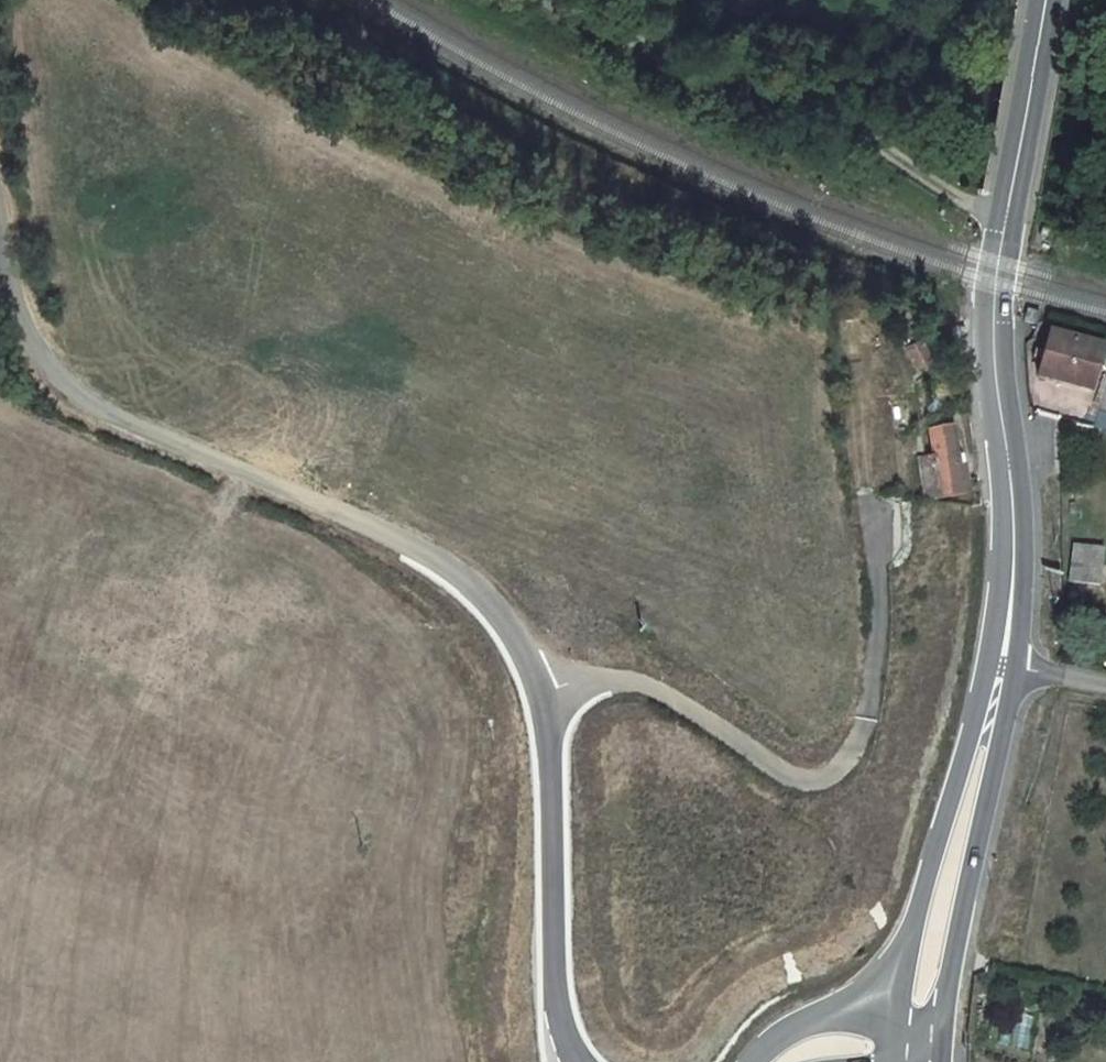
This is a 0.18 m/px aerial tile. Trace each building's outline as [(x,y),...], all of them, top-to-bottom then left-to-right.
[(1030,411),(1093,427),(1105,376),(1105,341),(1051,328),(1030,411)] [(936,430),(948,502),(969,497),(958,426),(936,430)] [(1070,578),(1099,583),(1105,551),(1105,548),(1078,543),(1070,578)]
